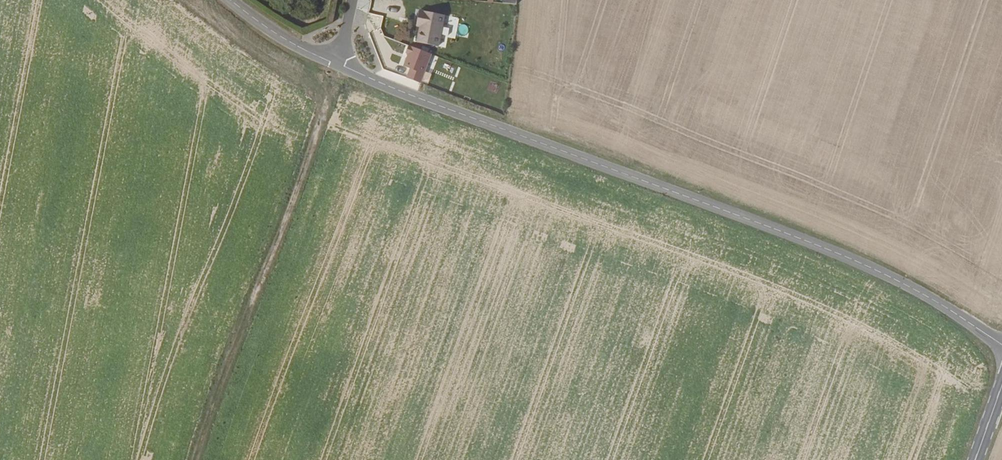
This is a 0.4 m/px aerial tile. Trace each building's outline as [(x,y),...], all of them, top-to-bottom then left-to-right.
[(419,8),(417,17),(421,18),(420,24),(417,38),(438,43),(444,12),(419,8)]
